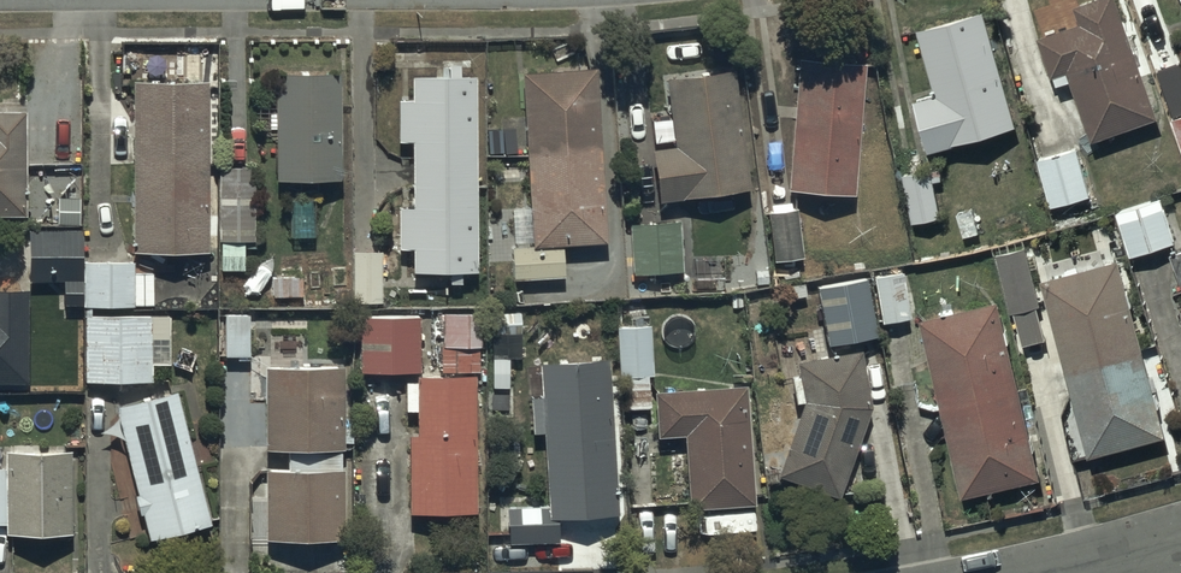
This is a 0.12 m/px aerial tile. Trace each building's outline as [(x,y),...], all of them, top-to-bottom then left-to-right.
[(1155,125),(1111,0),(1071,14),(1078,32),(1035,48),(1048,86),(1064,80),(1089,149),(1155,125)] [(1014,134),(980,20),(916,39),(935,103),(911,110),(926,160),(1014,134)] [(861,71),(797,66),(786,198),(851,203),(861,71)] [(530,252),(510,252),(511,286),(523,285),(523,301),(544,301),(544,284),(562,284),(561,252),(605,249),(594,75),(519,80),(530,252)] [(732,78),(664,87),(674,155),(650,159),(658,209),(749,196),(732,78)] [(339,81),(274,81),(274,188),(339,188),(339,81)] [(396,150),(410,150),(410,214),(398,214),(398,256),(412,256),(412,282),(475,282),(475,85),(411,85),(411,109),(396,109),(396,150)] [(206,90),(131,90),(131,261),(206,261),(206,90)] [(23,119),(0,119),(0,223),(23,223),(23,119)] [(1169,126),(1180,157),(1180,121),(1169,126)] [(1074,157),(1036,168),(1049,212),(1087,201),(1074,157)] [(218,245),(221,245),(221,275),(243,275),(243,245),(251,245),(251,174),(218,174),(218,245)] [(929,176),(901,181),(910,229),(938,224),(929,176)] [(1157,206),(1113,220),(1127,263),(1171,249),(1157,206)] [(800,264),(795,215),(768,218),(773,267),(800,264)] [(628,230),(630,279),(683,277),(681,228),(628,230)] [(81,237),(27,237),(27,287),(61,287),(61,311),(153,311),(153,279),(132,279),(132,269),(81,269),(81,237)] [(1038,310),(1023,254),(994,261),(1008,318),(1012,317),(1021,350),(1042,345),(1034,311),(1038,310)] [(1167,262),(1180,299),(1180,257),(1167,262)] [(380,258),(352,258),(352,308),(380,308),(380,258)] [(1162,445),(1114,268),(1039,288),(1088,466),(1162,445)] [(873,336),(863,279),(813,288),(824,345),(873,336)] [(899,279),(871,284),(880,329),(908,324),(899,279)] [(26,390),(26,298),(0,299),(0,390),(26,390)] [(995,310),(916,329),(958,506),(1037,487),(995,310)] [(479,320),(443,320),(443,377),(479,377),(479,320)] [(248,321),(224,321),(224,364),(248,364),(248,321)] [(417,379),(417,323),(359,324),(360,379),(417,379)] [(168,325),(84,325),(84,387),(150,388),(150,368),(168,368),(168,325)] [(649,334),(617,334),(618,382),(650,382),(649,334)] [(868,415),(855,359),(793,372),(796,384),(788,386),(793,411),(800,410),(774,483),(835,505),(868,415)] [(533,440),(542,440),(546,513),(505,516),(508,552),(556,549),(555,526),(615,522),(605,367),(539,371),(541,405),(531,405),(533,440)] [(263,479),(264,546),(344,546),(344,477),(340,477),(340,456),(343,456),(343,375),(246,375),(246,409),(264,409),(264,458),(286,458),(286,479),(263,479)] [(415,444),(407,443),(407,521),(473,521),(473,382),(416,382),(416,390),(404,390),(404,418),(415,418),(415,444)] [(657,445),(682,443),(688,518),(750,513),(741,395),(654,402),(657,445)] [(147,548),(209,532),(175,401),(113,417),(147,548)] [(5,531),(5,541),(70,541),(70,460),(4,460),(4,474),(0,474),(0,531),(5,531)]
